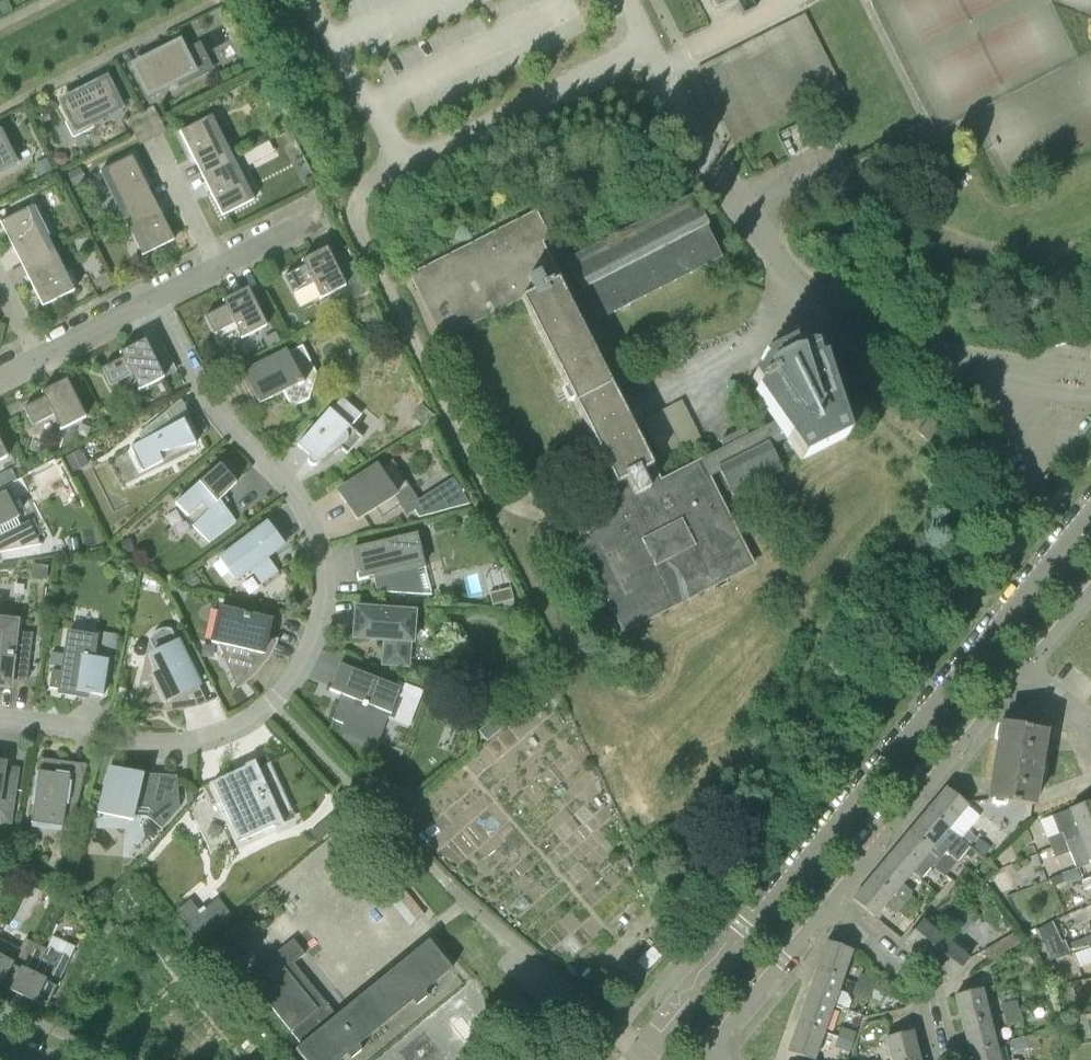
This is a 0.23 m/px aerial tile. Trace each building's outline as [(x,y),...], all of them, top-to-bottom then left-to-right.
[(805,12),(696,67),(735,145),(844,91),(805,12)] [(180,43),(134,65),(149,95),(195,72),(180,43)] [(107,79),(62,102),(76,131),(122,109),(107,79)] [(203,176),(235,160),(213,116),(181,132),(203,176)] [(15,162),(0,133),(0,170),(15,162)] [(121,212),(153,197),(133,156),(101,172),(121,212)] [(235,160),(203,176),(223,216),(255,200),(235,160)] [(600,320),(631,304),(723,257),(707,226),(709,226),(694,195),(567,259),(583,289),(584,289),(600,320)] [(153,197),(121,212),(143,256),(175,240),(153,197)] [(22,264),(54,248),(33,206),(1,223),(22,264)] [(543,242),(551,238),(537,210),(410,275),(443,340),(523,300),(617,486),(624,501),(572,527),(625,630),(753,565),(708,476),(721,470),(734,496),(783,471),(769,444),(785,437),(802,460),(848,437),(841,416),(836,419),(817,361),(818,361),(814,349),(793,349),(764,363),(752,380),(759,391),(780,421),(703,461),(661,483),(653,467),(558,279),(553,282),(552,280),(560,276),(543,242)] [(54,248),(22,264),(43,307),(75,291),(54,248)] [(293,294),(314,284),(321,299),(346,287),(327,249),(302,262),(305,267),(284,277),(293,294)] [(205,317),(214,334),(235,324),(242,339),(267,326),(249,289),(223,301),(226,307),(205,317)] [(111,386),(132,376),(139,391),(165,378),(146,340),(120,353),(123,359),(103,369),(111,386)] [(287,354),(286,353),(245,374),(261,404),(284,392),(292,408),(309,399),(318,375),(303,346),(287,354)] [(33,426),(54,415),(61,430),(86,418),(67,380),(42,393),(45,398),(24,408),(33,426)] [(319,464),(321,462),(322,464),(341,449),(348,455),(363,438),(350,427),(361,415),(343,398),(332,411),(330,409),(298,446),(310,456),(309,458),(308,460),(309,462),(310,464),(312,465),(314,466),(316,466),(319,464)] [(167,413),(146,429),(148,433),(171,421),(167,413)] [(916,431),(927,442),(941,428),(930,418),(916,431)] [(184,420),(131,447),(143,471),(196,445),(184,420)] [(8,457),(0,441),(0,461),(8,457)] [(378,467),(339,492),(358,521),(377,509),(383,518),(402,505),(396,496),(410,487),(393,460),(379,469),(378,467)] [(220,465),(176,504),(189,517),(186,520),(210,543),(237,522),(220,500),(237,483),(220,465)] [(5,495),(0,497),(0,552),(42,545),(30,521),(21,525),(5,495)] [(267,522),(220,558),(237,581),(252,570),(262,584),(278,571),(268,558),(285,545),(267,522)] [(425,565),(422,551),(418,533),(354,548),(360,573),(357,574),(359,581),(374,577),(377,592),(425,595),(425,593),(424,593),(417,567),(425,565)] [(510,587),(489,592),(492,605),(513,600),(510,587)] [(356,607),(354,638),(385,640),(384,664),(409,666),(411,642),(413,642),(415,612),(356,607)] [(229,646),(245,685),(252,678),(260,671),(267,663),(272,655),(279,640),(267,637),(271,620),(220,608),(212,643),(229,646)] [(0,620),(0,686),(10,687),(11,674),(29,676),(33,633),(16,631),(17,622),(0,620)] [(176,711),(184,710),(195,708),(202,706),(207,703),(172,630),(169,629),(164,629),(159,630),(156,632),(153,634),(151,637),(150,641),(134,707),(140,709),(144,710),(148,710),(155,711),(159,711),(164,711),(171,711),(176,711)] [(97,637),(69,633),(63,672),(53,670),(50,688),(60,689),(59,694),(88,698),(88,694),(103,696),(109,660),(94,658),(97,637)] [(344,732),(369,742),(381,710),(391,715),(402,688),(340,664),(330,690),(343,695),(333,720),(347,725),(344,732)] [(534,682),(520,694),(528,704),(542,692),(534,682)] [(1033,805),(1039,767),(1045,733),(1029,730),(1030,729),(1001,724),(998,741),(989,799),(1017,804),(1018,802),(1033,805)] [(38,777),(34,776),(32,794),(36,794),(32,823),(63,828),(64,820),(74,822),(88,765),(41,758),(40,771),(39,771),(38,777)] [(10,822),(17,770),(4,768),(4,764),(0,763),(0,821),(10,822)] [(237,847),(297,819),(271,763),(259,769),(257,765),(210,786),(237,847)] [(109,771),(99,813),(133,821),(136,808),(149,809),(154,814),(179,794),(177,776),(109,771)] [(928,810),(949,828),(967,806),(946,788),(928,810)] [(1090,832),(1090,801),(1070,809),(1081,837),(1090,832)] [(909,833),(930,850),(949,828),(928,810),(909,833)] [(979,841),(977,843),(974,841),(976,838),(964,829),(957,837),(969,847),(971,845),(980,853),(985,846),(979,841)] [(1052,848),(1067,842),(1063,832),(1048,838),(1052,848)] [(1081,837),(1090,863),(1090,832),(1081,837)] [(891,855),(912,873),(921,880),(932,866),(939,858),(930,850),(909,833),(891,855)] [(1056,858),(1071,852),(1067,842),(1052,848),(1056,858)] [(952,868),(958,861),(946,850),(939,858),(952,868)] [(872,877),(904,904),(911,895),(913,892),(903,883),(912,873),(891,855),(872,877)] [(945,877),(952,868),(939,858),(932,866),(945,877)] [(1066,884),(1080,879),(1076,868),(1062,874),(1066,884)] [(897,911),(904,904),(872,877),(853,899),(875,917),(885,905),(895,914),(897,911)] [(58,907),(72,913),(79,897),(65,891),(58,907)] [(911,895),(904,904),(915,913),(922,904),(911,895)] [(218,898),(200,913),(190,900),(177,910),(201,939),(231,914),(218,898)] [(954,928),(965,915),(973,905),(967,900),(959,910),(957,909),(947,922),(954,928)] [(904,904),(897,911),(909,920),(915,913),(904,904)] [(954,928),(963,935),(974,923),(972,921),(975,918),(971,915),(968,918),(965,915),(954,928)] [(1039,926),(1054,957),(1070,949),(1056,918),(1039,926)] [(905,942),(928,961),(947,939),(924,920),(905,942)] [(983,950),(990,961),(1020,943),(1014,932),(983,950)] [(12,991),(36,944),(25,939),(20,950),(0,939),(0,985),(12,991)] [(429,940),(337,1016),(295,964),(306,954),(294,939),(274,955),(275,956),(247,978),(301,1045),(295,1050),(304,1059),(341,1059),(347,1055),(351,1059),(363,1050),(359,1045),(412,1001),(416,1006),(429,996),(425,992),(453,969),(429,940)] [(928,961),(951,980),(970,958),(947,939),(928,961)] [(817,969),(843,978),(853,951),(826,942),(817,969)] [(36,944),(12,991),(47,1008),(64,972),(42,961),(48,949),(36,944)] [(807,997),(833,1006),(843,978),(817,969),(807,997)] [(857,984),(872,989),(876,979),(860,974),(857,984)] [(853,994),(869,999),(872,989),(857,984),(853,994)] [(962,1023),(989,1018),(982,989),(955,995),(962,1023)] [(798,1024),(824,1033),(833,1006),(807,997),(798,1024)] [(1004,1016),(1020,1012),(1031,1009),(1028,998),(1001,1004),(1004,1016)] [(1006,1025),(1022,1021),(1020,1012),(1004,1016),(1006,1025)] [(969,1052),(996,1046),(989,1018),(962,1023),(969,1052)] [(857,1033),(856,1033),(859,1025),(844,1020),(838,1037),(853,1043),(857,1033)] [(788,1052),(812,1059),(815,1059),(824,1033),(798,1024),(788,1052)] [(920,1059),(913,1031),(886,1038),(891,1059),(919,1059),(920,1059)] [(1014,1052),(1039,1045),(1037,1035),(1011,1041),(1014,1052)] [(834,1047),(850,1053),(853,1043),(838,1037),(834,1047)] [(969,1052),(971,1059),(1000,1059),(996,1046),(969,1052)]
